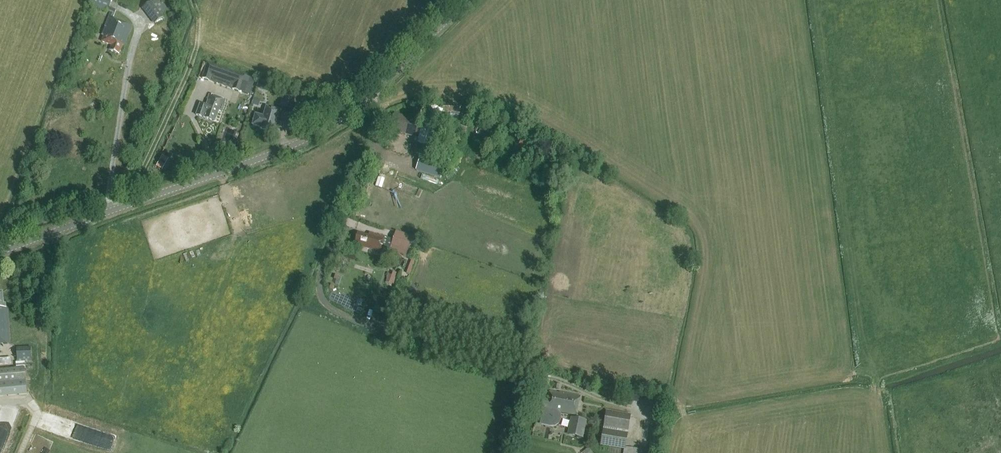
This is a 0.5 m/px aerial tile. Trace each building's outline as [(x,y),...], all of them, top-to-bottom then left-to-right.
[(132,26),(113,18),(116,10),(109,7),(111,0),(95,0),(93,5),(107,11),(110,12),(101,35),(104,36),(102,42),(112,46),(110,51),(119,54),(123,44),(124,45),(132,26)] [(142,8),(154,24),(163,17),(162,16),(166,7),(165,6),(162,2),(159,0),(156,1),(152,2),(151,1),(142,8)] [(246,76),(208,63),(202,79),(241,92),(246,76)] [(222,112),(225,100),(210,95),(206,106),(200,104),(196,116),(215,122),(219,111),(222,112)] [(261,101),(253,98),(252,104),(260,107),(261,101)] [(424,120),(434,123),(439,125),(443,111),(428,106),(424,120)] [(252,124),(260,127),(260,128),(274,132),(281,111),(266,107),(263,116),(255,114),(252,124)] [(434,123),(424,120),(421,129),(418,128),(420,121),(395,114),(390,130),(415,137),(418,138),(417,142),(428,145),(434,123)] [(488,127),(491,128),(493,123),(472,115),(470,121),(475,123),(477,126),(480,127),(485,128),(488,127)] [(466,132),(467,128),(456,124),(446,121),(445,126),(455,129),(466,132)] [(521,138),(519,145),(521,145),(521,147),(527,150),(530,141),(521,138)] [(449,166),(451,161),(437,156),(436,162),(449,166)] [(420,158),(416,170),(441,178),(445,166),(420,158)] [(376,172),(373,193),(380,194),(383,173),(376,172)] [(382,246),(390,248),(389,252),(405,257),(407,251),(408,251),(411,243),(417,245),(419,240),(412,238),(413,237),(395,232),(392,242),(384,239),(384,238),(369,233),(368,236),(358,233),(355,242),(359,243),(358,245),(380,252),(382,246)] [(346,272),(351,258),(342,255),(338,270),(346,272)] [(393,285),(396,277),(397,273),(393,272),(392,275),(389,274),(386,282),(393,285)] [(10,344),(7,308),(6,308),(5,304),(3,304),(3,293),(0,293),(0,344),(10,344)] [(403,299),(399,312),(407,314),(410,301),(403,299)] [(32,361),(31,346),(16,347),(17,362),(32,361)] [(0,369),(0,397),(27,395),(25,367),(0,369)] [(542,407),(543,407),(540,424),(551,426),(555,426),(559,423),(561,419),(561,414),(559,412),(576,415),(579,396),(566,393),(565,395),(549,392),(548,400),(543,399),(542,407)] [(625,447),(631,415),(607,410),(601,445),(625,449),(625,447)] [(571,417),(567,434),(584,437),(587,420),(571,417)]
